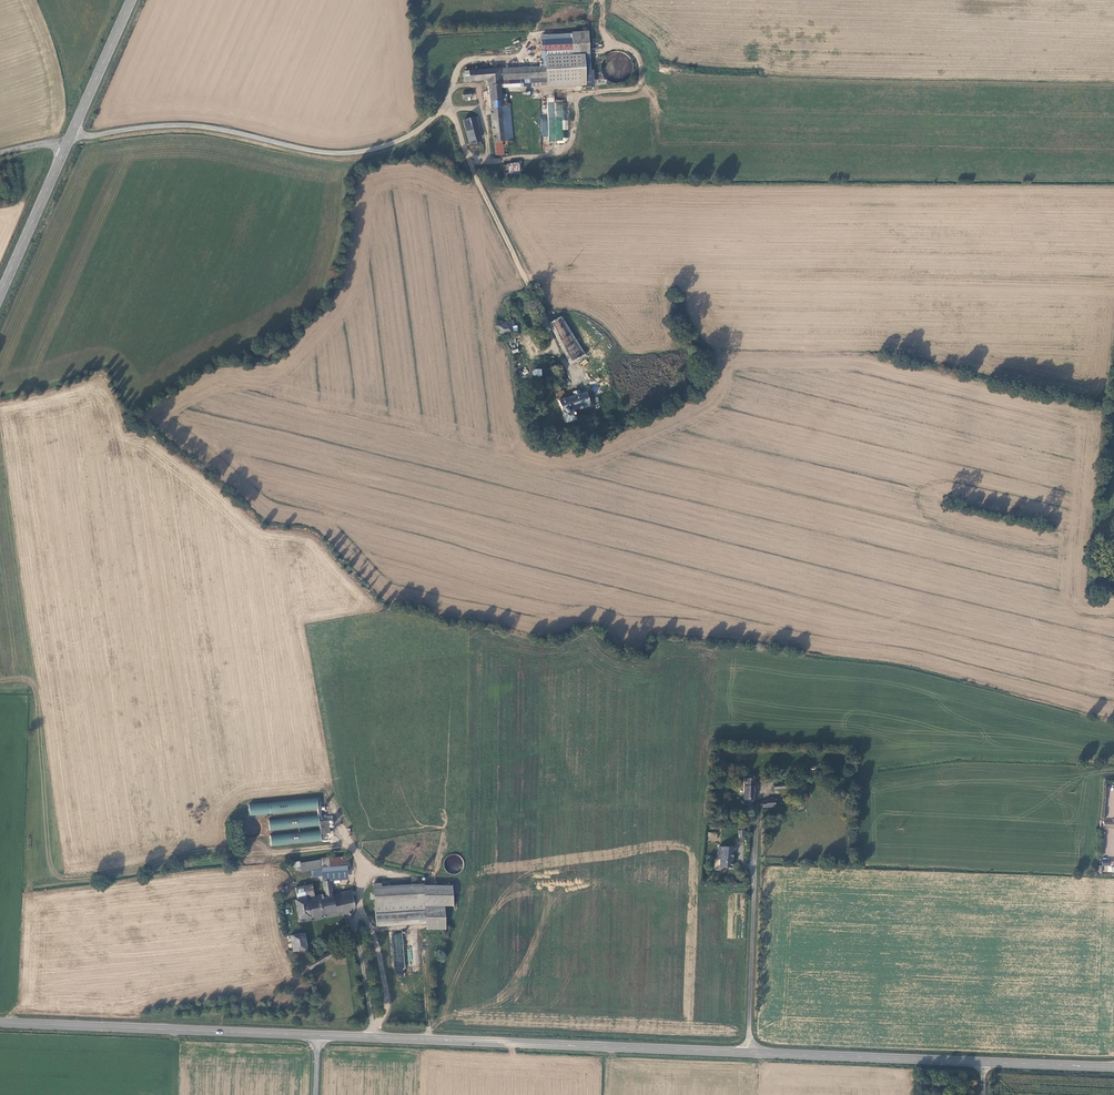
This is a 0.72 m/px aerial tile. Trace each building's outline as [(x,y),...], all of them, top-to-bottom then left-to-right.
[(543,56),(545,56),(583,54),(588,54),(587,31),(571,31),(571,34),(541,35),(543,56)] [(545,56),(546,66),(546,82),(585,79),(583,54),(545,56)] [(546,66),(500,69),(501,85),(546,82),(546,66)] [(500,69),(468,71),(469,82),(487,81),(492,143),(495,143),(506,142),(514,141),(510,103),(507,103),(506,92),(501,93),(501,85),(500,69)] [(461,93),(462,98),(470,98),(471,98),(470,90),(463,91),(463,93),(461,93)] [(568,131),(567,102),(554,102),(554,94),(547,94),(547,115),(541,115),(541,137),(550,137),(550,142),(568,142),(568,134),(564,134),(564,131),(568,131)] [(475,117),(463,121),(470,145),(482,142),(475,117)] [(61,129),(64,121),(58,119),(55,126),(61,129)] [(506,142),(495,143),(495,157),(507,155),(506,142)] [(506,182),(521,180),(519,166),(503,168),(506,182)] [(560,319),(552,324),(572,361),(582,356),(560,319)] [(499,336),(512,333),(510,323),(497,326),(499,336)] [(590,405),(586,392),(557,401),(565,422),(574,419),(572,411),(590,405)] [(754,800),(755,779),(752,778),(748,778),(745,778),(744,800),(744,805),(753,805),(754,800)] [(318,814),(268,819),(269,830),(319,825),(318,814)] [(330,833),(328,820),(319,821),(320,834),(330,833)] [(320,830),(270,835),(271,846),(321,841),(320,830)] [(733,846),(719,846),(719,858),(720,858),(720,866),(732,867),(733,846)] [(452,871),(463,865),(456,853),(449,857),(452,861),(448,863),(452,871)] [(321,859),(321,864),(322,871),(347,869),(345,856),(321,859)] [(357,906),(355,896),(336,900),(334,893),(331,879),(324,881),(327,893),(316,895),(299,899),(297,899),(302,918),(357,906)] [(382,886),(374,887),(377,915),(427,912),(425,882),(382,886)] [(297,888),(299,899),(316,895),(314,884),(297,888)] [(336,900),(355,896),(353,889),(334,893),(336,900)] [(306,932),(292,935),(295,950),(296,950),(309,948),(306,932)] [(405,975),(403,933),(391,934),(393,976),(405,975)] [(295,950),(292,935),(285,936),(289,951),(295,950)] [(334,956),(334,955),(331,951),(310,965),(312,969),(334,956)]
